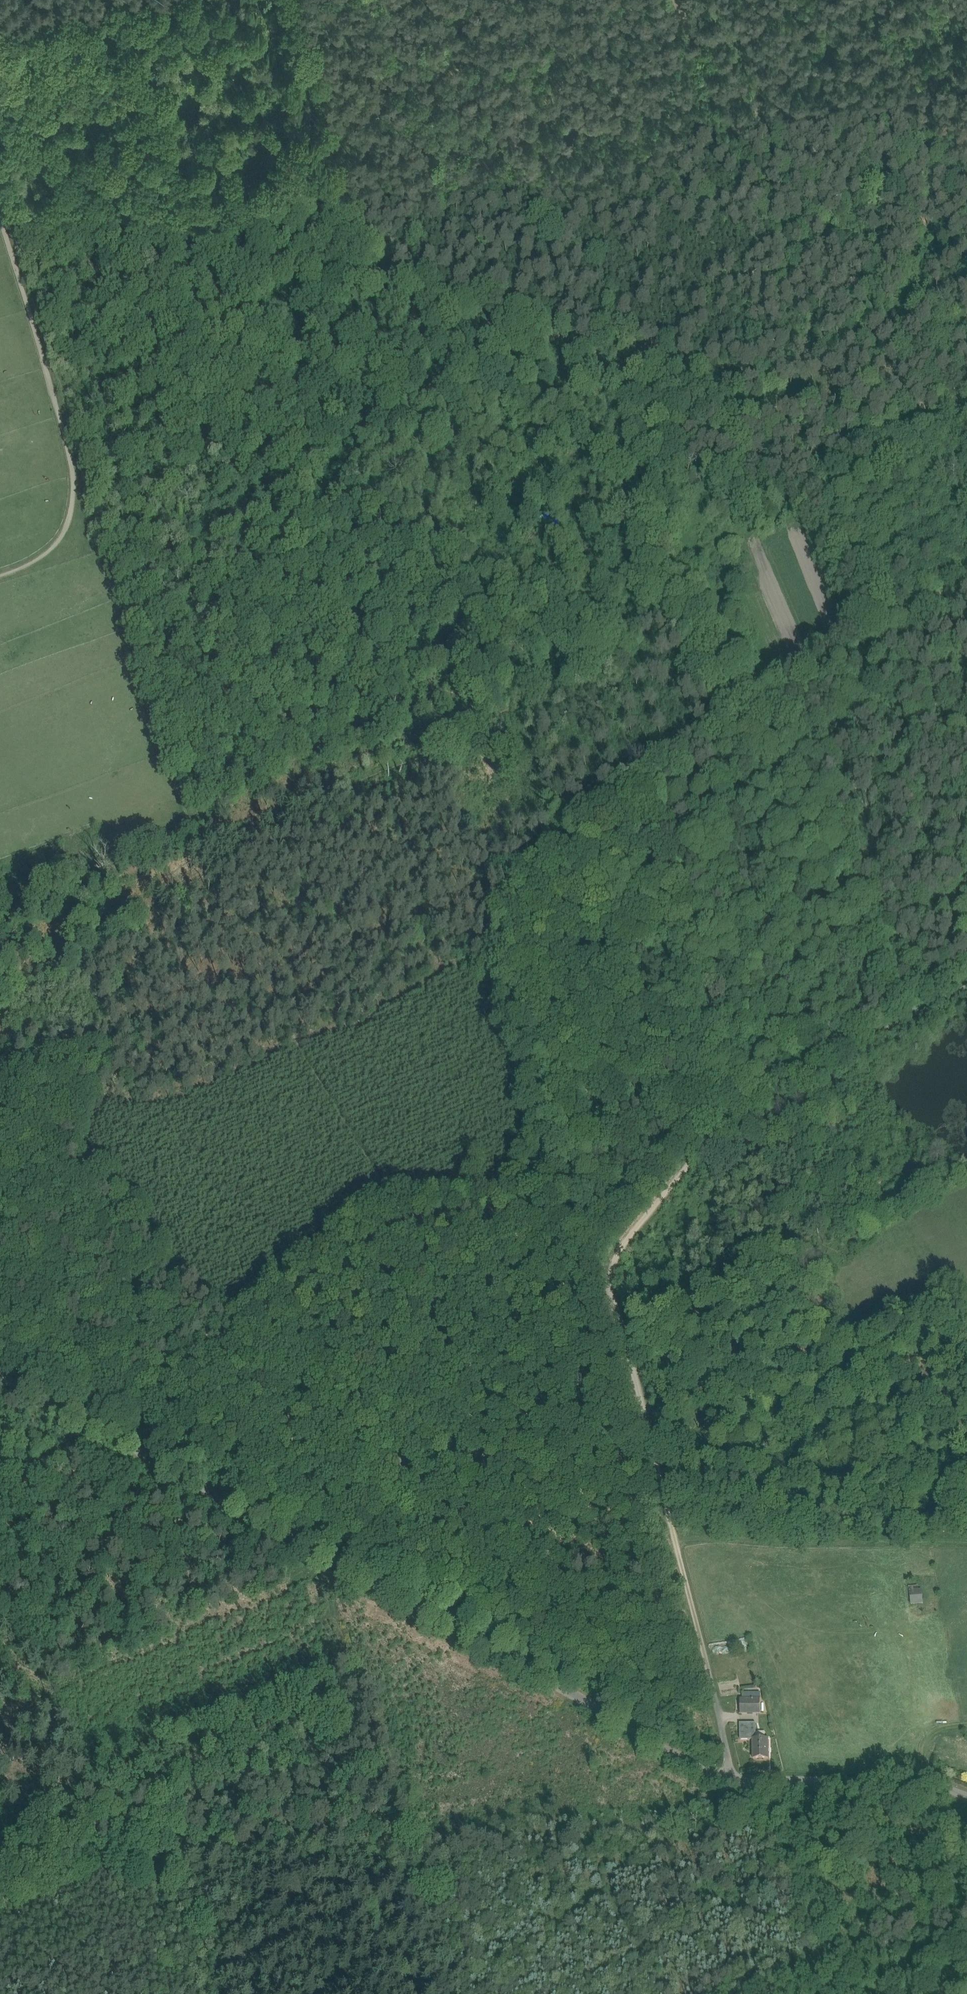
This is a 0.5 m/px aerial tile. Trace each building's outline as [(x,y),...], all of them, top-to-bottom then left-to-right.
[(930,1585),(915,1586),(917,1602),(932,1601),(930,1585)] [(766,1697),(745,1697),(745,1711),(766,1711),(766,1697)] [(764,1720),(745,1720),(744,1737),(756,1737),(756,1758),(775,1758),(775,1732),(763,1732),(764,1720)]
